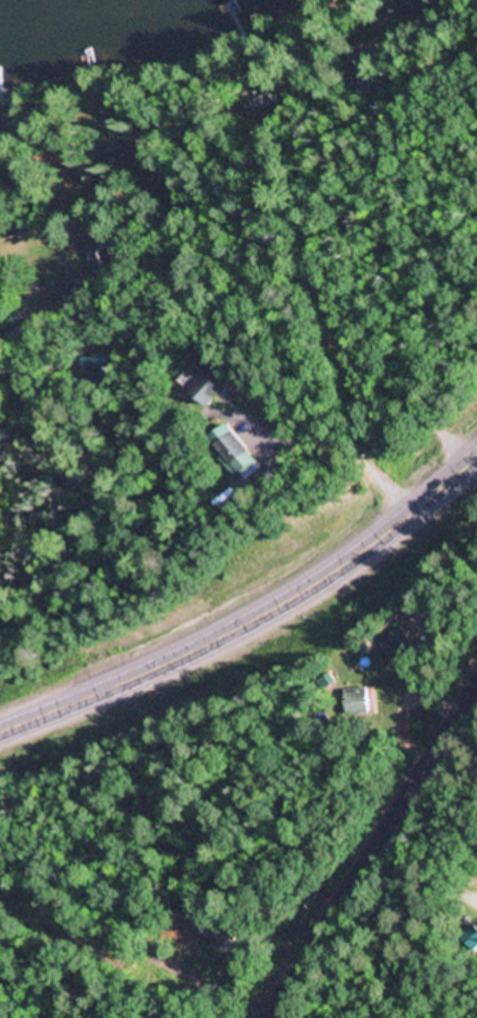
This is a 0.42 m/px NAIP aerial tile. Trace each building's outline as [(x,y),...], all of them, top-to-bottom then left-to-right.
[(268,96),(248,101),(253,121),(274,116),(268,96)] [(83,248),(91,274),(112,267),(103,242),(83,248)] [(85,375),(108,375),(108,358),(85,358),(85,375)] [(187,386),(211,406),(232,380),(207,360),(187,386)] [(227,425),(209,439),(239,476),(257,462),(227,425)] [(370,688),(344,688),(344,714),(370,714),(370,688)] [(473,954),(476,952),(476,936),(472,928),(461,935),(473,954)]
